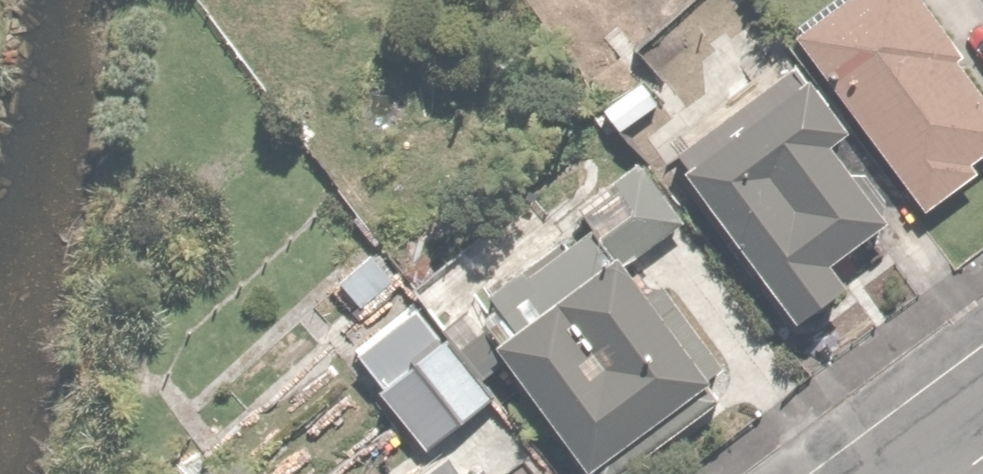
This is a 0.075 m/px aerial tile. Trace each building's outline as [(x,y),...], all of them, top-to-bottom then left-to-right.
[(793,24),(920,200),(975,160),(970,154),(982,145),(982,85),(922,0),(826,0),(793,24)] [(796,52),(673,144),(799,311),(855,269),(840,249),(884,216),(832,147),(855,130),(796,52)] [(647,68),(602,101),(623,130),(668,96),(647,68)] [(527,184),(413,278),(464,341),(482,327),(602,473),(636,473),(768,366),(660,234),(686,214),(639,156),(558,222),(527,184)] [(398,276),(370,247),(338,278),(366,307),(398,276)] [(419,293),(352,343),(423,436),(489,385),(419,293)] [(453,453),(424,473),(493,473),(483,460),(466,472),(453,453)]
